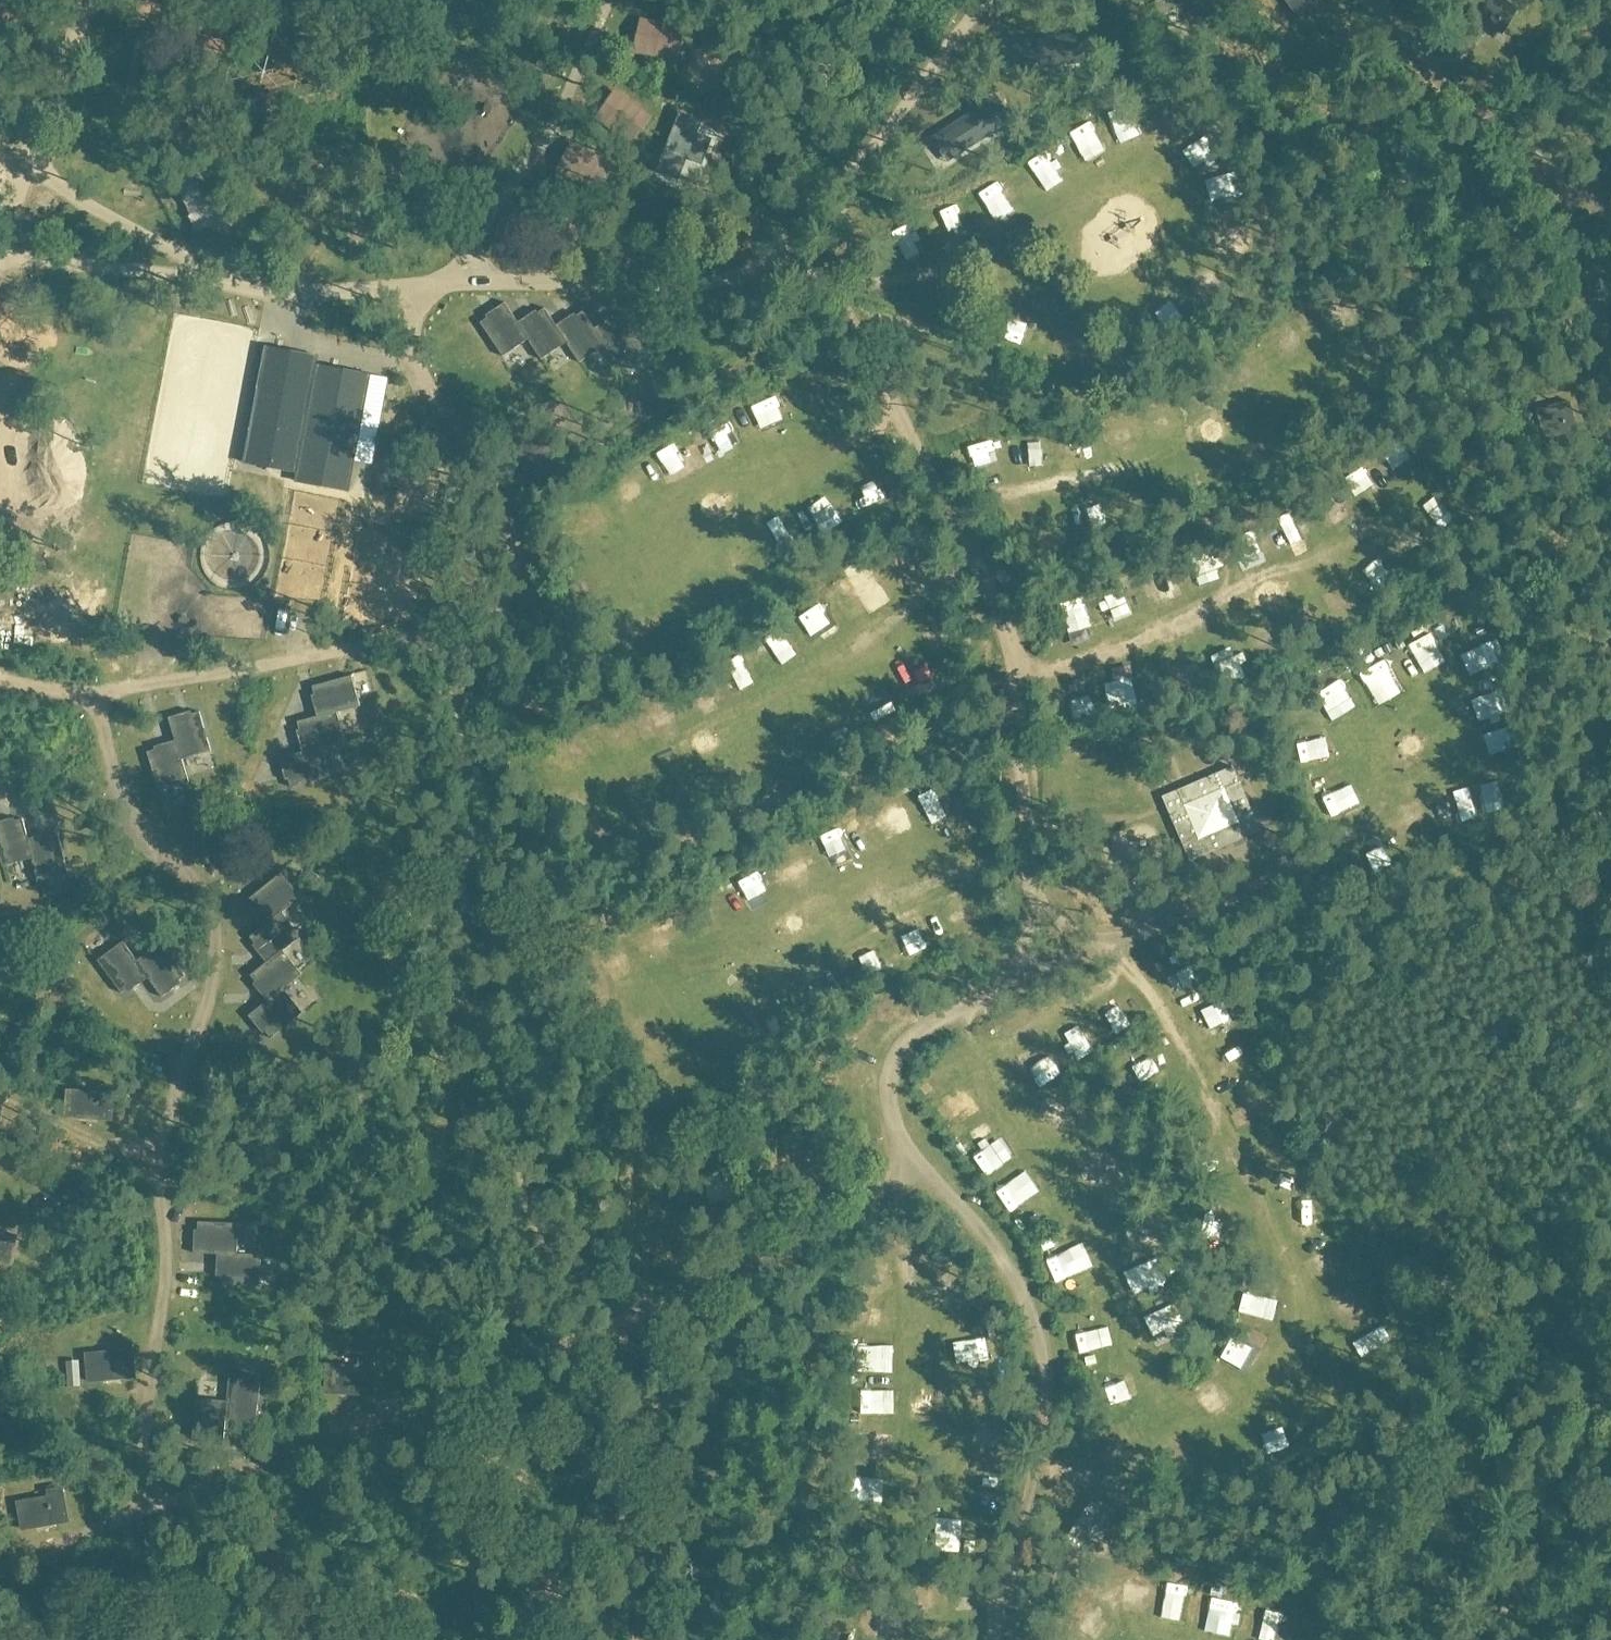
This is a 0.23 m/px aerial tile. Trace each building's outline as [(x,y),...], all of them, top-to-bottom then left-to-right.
[(1156,0),(1161,14),(1195,1),(1194,0),(1157,0),(1156,0)] [(1300,23),(1330,2),(1329,0),(1282,0),(1300,23)] [(1504,0),(1485,0),(1474,23),(1503,37),(1520,9),(1504,0)] [(641,21),(635,45),(680,56),(685,33),(641,21)] [(1091,63),(1088,35),(1015,42),(1018,70),(1091,63)] [(613,92),(599,111),(636,138),(650,119),(613,92)] [(1012,121),(998,97),(935,136),(950,160),(1012,121)] [(570,144),(559,165),(598,188),(610,167),(570,144)] [(1198,167),(1209,186),(1237,171),(1227,151),(1198,167)] [(487,317),(481,322),(504,356),(529,340),(519,322),(505,301),(485,314),(487,317)] [(537,309),(519,322),(529,340),(542,360),(566,343),(557,325),(546,308),(539,313),(537,309)] [(581,362),(605,346),(596,328),(584,311),(577,316),(575,312),(557,325),(566,343),(581,362)] [(615,316),(596,328),(605,346),(619,366),(646,348),(623,316),(617,319),(615,316)] [(265,345),(243,464),(301,476),(300,483),(351,491),(372,375),(321,364),(323,356),(265,345)] [(1571,400),(1536,409),(1544,439),(1578,431),(1571,400)] [(707,455),(718,476),(738,466),(728,445),(707,455)] [(1395,464),(1406,487),(1425,478),(1415,455),(1395,464)] [(10,471),(0,470),(0,481),(10,482),(10,471)] [(1360,507),(1342,478),(1276,520),(1295,549),(1360,507)] [(1378,480),(1364,489),(1378,513),(1393,504),(1378,480)] [(1447,505),(1453,529),(1467,526),(1460,502),(1447,505)] [(1205,578),(1210,599),(1229,594),(1224,573),(1205,578)] [(891,582),(864,596),(871,610),(898,596),(891,582)] [(1108,608),(1118,639),(1139,632),(1129,601),(1108,608)] [(1074,617),(1081,650),(1097,647),(1090,614),(1074,617)] [(835,616),(809,632),(816,645),(828,638),(838,655),(853,647),(835,616)] [(1328,654),(1321,629),(1305,633),(1311,658),(1328,654)] [(780,652),(798,680),(813,670),(796,642),(780,652)] [(1400,710),(1420,700),(1404,669),(1384,679),(1400,710)] [(1497,671),(1473,679),(1482,706),(1507,698),(1497,671)] [(318,716),(337,712),(361,706),(353,675),(313,686),(316,694),(312,696),(318,716)] [(1330,706),(1347,740),(1371,728),(1354,694),(1330,706)] [(184,759),(185,759),(212,751),(201,712),(193,714),(192,710),(169,717),(176,741),(178,740),(184,759)] [(303,752),(323,747),(345,741),(337,712),(318,716),(299,722),(301,729),(297,730),(303,752)] [(1509,737),(1510,742),(1521,739),(1515,714),(1491,721),(1497,740),(1509,737)] [(160,791),(192,782),(185,759),(184,759),(178,740),(176,741),(154,746),(155,750),(148,752),(160,791)] [(293,787),(330,777),(323,747),(303,752),(280,758),(286,781),(290,780),(293,787)] [(1238,783),(1240,782),(1233,766),(1191,784),(1192,788),(1181,793),(1179,789),(1163,796),(1181,839),(1184,838),(1186,843),(1184,844),(1190,860),(1231,843),(1230,838),(1243,832),(1245,837),(1261,830),(1243,787),(1240,788),(1238,783)] [(33,859),(28,838),(23,819),(16,821),(15,817),(0,821),(0,850),(4,866),(33,859)] [(50,833),(28,838),(33,859),(39,881),(69,873),(59,834),(51,836),(50,833)] [(828,849),(841,874),(856,867),(844,842),(828,849)] [(266,924),(282,911),(301,897),(282,873),(252,897),(258,904),(253,907),(266,924)] [(750,893),(764,926),(779,919),(765,886),(750,893)] [(253,945),(267,962),(283,950),(302,936),(282,911),(266,924),(251,937),(257,943),(253,945)] [(131,990),(147,980),(149,978),(136,961),(138,960),(124,941),(99,960),(122,993),(129,987),(131,990)] [(149,978),(147,980),(162,997),(173,992),(169,987),(186,975),(162,943),(138,960),(136,961),(149,978)] [(267,1000),(283,987),(302,974),(283,950),(267,962),(253,974),(258,981),(254,983),(267,1000)] [(1182,991),(1189,1009),(1205,1003),(1198,985),(1182,991)] [(283,987),(267,1000),(249,1016),(263,1034),(266,1031),(272,1039),(303,1012),(283,987)] [(1237,1093),(1255,1078),(1236,1057),(1219,1073),(1237,1093)] [(66,1092),(65,1119),(79,1120),(79,1113),(98,1114),(97,1121),(111,1121),(113,1088),(99,1087),(99,1094),(66,1092)] [(238,1254),(238,1253),(239,1223),(199,1221),(199,1229),(195,1229),(194,1254),(217,1255),(217,1253),(238,1254)] [(10,1264),(18,1235),(0,1229),(0,1261),(10,1264)] [(1168,1257),(1179,1256),(1177,1237),(1167,1238),(1168,1257)] [(1150,1240),(1137,1245),(1146,1270),(1160,1265),(1150,1240)] [(221,1283),(261,1287),(262,1254),(238,1253),(238,1254),(217,1253),(217,1255),(216,1275),(222,1275),(221,1283)] [(1059,1274),(1069,1298),(1107,1282),(1097,1258),(1059,1274)] [(1368,1304),(1353,1308),(1360,1337),(1375,1334),(1368,1304)] [(1254,1331),(1290,1340),(1295,1321),(1259,1311),(1254,1331)] [(1086,1349),(1099,1378),(1132,1363),(1119,1334),(1086,1349)] [(133,1341),(116,1344),(117,1349),(85,1352),(85,1384),(136,1378),(133,1341)] [(1196,1354),(1191,1364),(1210,1372),(1214,1362),(1196,1354)] [(866,1361),(866,1378),(894,1378),(895,1362),(866,1361)] [(324,1394),(373,1396),(374,1366),(325,1364),(324,1394)] [(224,1445),(226,1421),(259,1423),(262,1382),(230,1379),(228,1401),(197,1398),(193,1439),(201,1439),(201,1443),(224,1445)] [(1120,1416),(1132,1415),(1130,1389),(1118,1390),(1120,1416)] [(902,1401),(869,1402),(870,1426),(903,1424),(902,1401)] [(1001,1442),(986,1441),(985,1461),(1000,1462),(1001,1442)] [(1209,1461),(1191,1462),(1193,1494),(1211,1493),(1209,1461)] [(70,1522),(64,1486),(47,1489),(48,1495),(17,1501),(21,1531),(70,1522)] [(1079,1548),(1084,1540),(1089,1543),(1103,1521),(1099,1518),(1105,1509),(1091,1500),(1065,1539),(1079,1548)] [(1252,1624),(1233,1619),(1227,1639),(1248,1639),(1252,1624)] [(1102,1624),(1086,1638),(1088,1639),(1117,1639),(1102,1624)]
